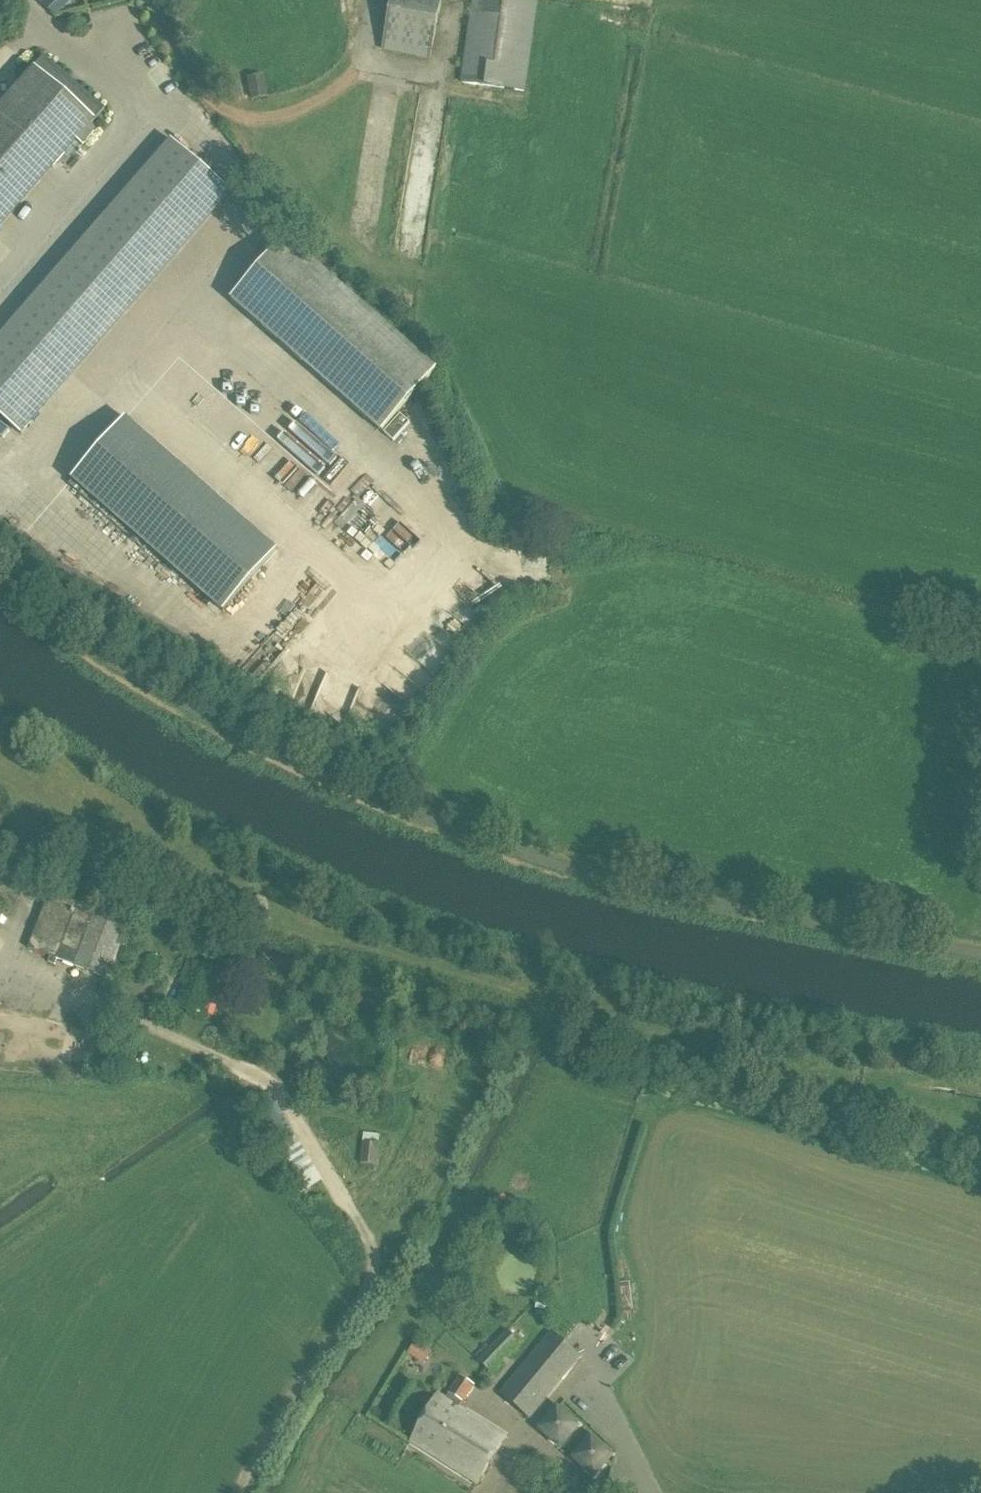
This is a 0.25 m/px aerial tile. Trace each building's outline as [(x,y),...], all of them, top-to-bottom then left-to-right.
[(70,1),(69,0),(44,0),(41,3),(55,16),(70,1)] [(382,50),(430,59),(442,0),(392,0),(382,50)] [(538,0),(473,0),(461,82),(526,92),(538,0)] [(0,105),(0,224),(74,140),(80,145),(93,130),(88,126),(103,108),(77,86),(75,88),(66,80),(68,78),(43,56),(0,105)] [(263,76),(248,79),(252,99),(267,96),(263,76)] [(20,433),(231,192),(171,139),(0,335),(0,415),(20,433)] [(231,299),(383,432),(437,370),(285,237),(231,299)] [(72,479),(224,612),(279,549),(126,416),(72,479)] [(253,896),(252,899),(272,906),(273,902),(271,894),(260,890),(253,896)] [(50,891),(28,947),(104,977),(110,962),(114,964),(121,946),(126,948),(131,936),(121,933),(126,920),(50,891)] [(186,983),(180,997),(178,1001),(198,1011),(198,1012),(200,1013),(201,1012),(205,1014),(223,975),(189,959),(179,980),(186,983)] [(322,1181),(270,1095),(257,1103),(281,1144),(276,1148),(303,1193),(322,1181)] [(377,1165),(379,1143),(362,1142),(360,1163),(377,1165)] [(519,1341),(507,1330),(507,1329),(477,1360),(491,1371),(519,1341)] [(551,1331),(500,1392),(529,1417),(580,1355),(551,1331)] [(440,1394),(410,1441),(478,1484),(508,1436),(462,1407),(476,1386),(459,1375),(445,1397),(440,1394)] [(577,1425),(558,1408),(541,1428),(560,1445),(577,1425)] [(594,1474),(611,1454),(591,1437),(574,1457),(594,1474)]
